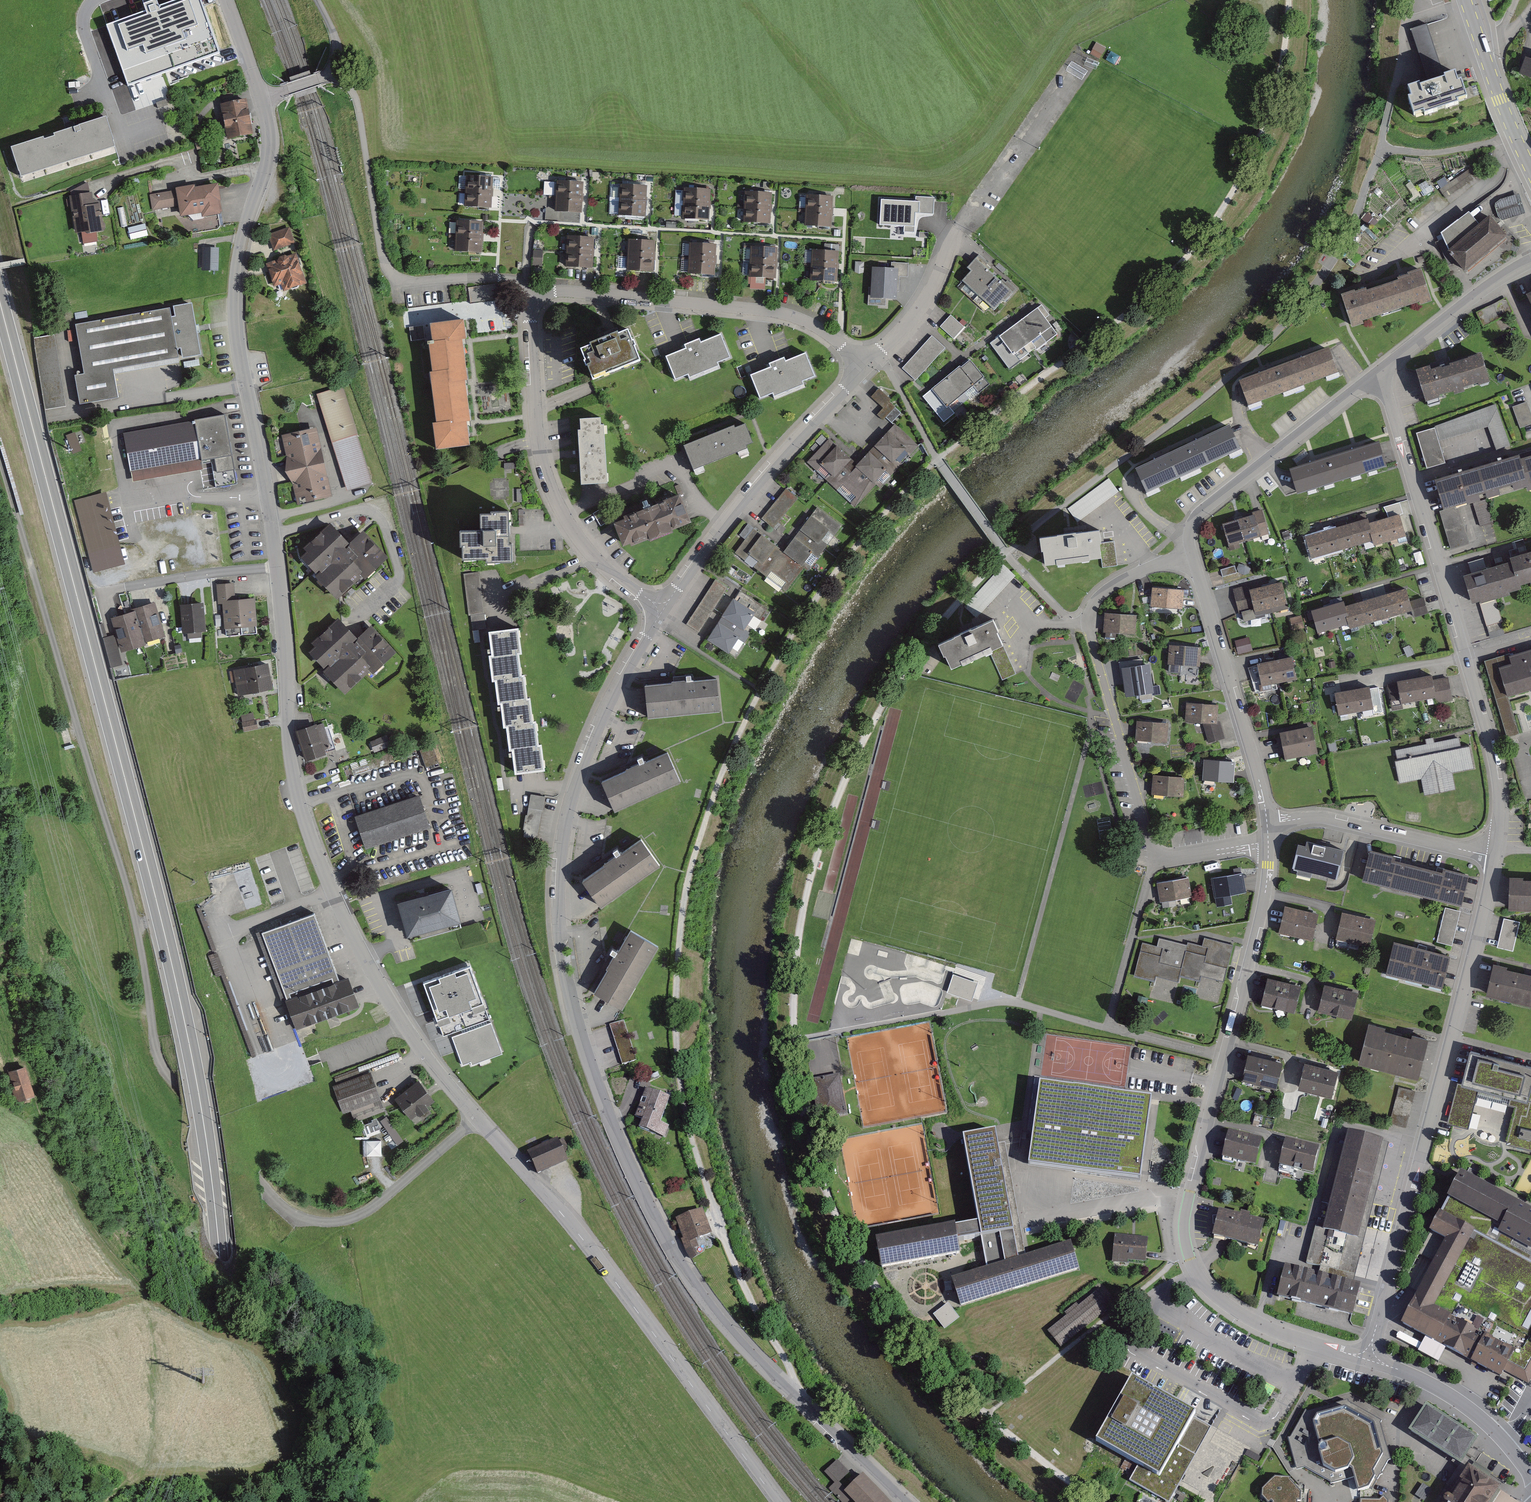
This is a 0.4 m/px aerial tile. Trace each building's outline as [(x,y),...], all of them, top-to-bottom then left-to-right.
[(107,24),(129,85),(220,53),(201,0),(179,0),(160,7),(157,0),(150,0),(143,2),(146,11),(107,24)] [(1427,25),(1411,30),(1429,86),(1445,81),(1427,25)] [(1520,74),(1530,78),(1530,60),(1526,58),(1520,74)] [(1411,99),(1409,100),(1415,118),(1467,101),(1462,84),(1458,85),(1455,77),(1445,81),(1429,86),(1421,89),(1420,86),(1408,90),(1411,99)] [(247,100),(224,107),(233,138),(256,131),(247,100)] [(44,138),(10,149),(22,184),(119,152),(107,117),(54,134),(55,138),(45,141),(44,138)] [(467,191),(490,192),(491,178),(468,176),(467,191)] [(557,196),(581,198),(582,183),(547,181),(546,195),(557,196)] [(223,183),(183,187),(186,220),(226,216),(223,183)] [(611,199),(644,201),(645,187),(612,185),(611,199)] [(675,203),(708,204),(709,190),(676,188),(675,203)] [(490,207),(490,192),(467,191),(466,206),(490,207)] [(178,193),(154,196),(157,217),(182,213),(178,193)] [(746,207),(770,208),(770,193),(746,193),(746,207)] [(99,194),(72,198),(79,238),(106,233),(99,194)] [(1469,213),(1442,234),(1454,258),(1465,273),(1507,238),(1500,227),(1504,223),(1524,214),(1519,194),(1501,199),(1495,204),(1496,212),(1490,217),(1479,225),(1469,213)] [(580,212),(581,198),(557,196),(556,211),(580,212)] [(806,210),(830,211),(831,197),(807,196),(806,210)] [(916,201),(881,200),(880,226),(904,227),(904,232),(913,232),(914,214),(933,214),(934,198),(916,197),(916,201)] [(643,216),(644,201),(611,199),(610,214),(643,216)] [(707,219),(708,204),(675,203),(675,218),(707,219)] [(769,223),(770,208),(746,207),(745,222),(769,223)] [(830,226),(830,211),(806,210),(806,225),(830,226)] [(457,236),(481,237),(481,223),(457,221),(457,236)] [(293,225),(271,235),(280,255),(302,245),(293,225)] [(150,226),(130,232),(134,243),(153,237),(150,226)] [(480,252),(481,237),(457,236),(456,251),(480,252)] [(568,251),(591,252),(592,238),(569,237),(568,251)] [(629,255),(652,256),(653,241),(630,240),(629,255)] [(690,258),(714,260),(714,245),(691,243),(690,258)] [(753,261),(775,262),(775,248),(753,247),(753,261)] [(223,248),(208,248),(207,270),(222,270),(223,248)] [(812,264),(836,266),(837,252),(813,250),(812,264)] [(591,267),(591,252),(568,251),(567,266),(591,267)] [(544,252),(536,252),(535,268),(543,268),(544,252)] [(652,271),(652,256),(629,255),(629,257),(619,256),(618,269),(652,271)] [(987,284),(994,275),(985,266),(988,263),(979,255),(967,267),(971,271),(962,280),(966,284),(961,289),(973,300),(988,285),(987,284)] [(268,271),(279,296),(311,282),(300,256),(268,271)] [(713,274),(714,260),(690,258),(689,273),(713,274)] [(774,278),(775,262),(753,261),(752,277),(774,278)] [(865,262),(855,261),(854,272),(863,273),(865,262)] [(909,264),(892,263),(891,270),(896,270),(896,277),(908,278),(909,264)] [(836,281),(836,266),(812,264),(811,280),(836,281)] [(891,270),(870,268),(868,305),(886,306),(886,297),(895,298),(896,277),(896,270),(891,270)] [(1420,270),(1408,274),(1409,276),(1398,280),(1399,282),(1383,287),(1390,310),(1429,297),(1420,270)] [(1004,284),(994,275),(987,284),(988,285),(973,300),(985,311),(990,306),(994,310),(1003,300),(1005,301),(1016,289),(1007,280),(1004,284)] [(499,284),(470,288),(471,301),(501,297),(499,284)] [(1351,323),(1390,310),(1383,287),(1366,292),(1366,290),(1355,294),(1355,292),(1342,296),(1351,323)] [(1507,298),(1477,313),(1483,326),(1513,310),(1507,298)] [(197,305),(77,324),(85,375),(75,377),(80,405),(123,398),(117,362),(204,348),(197,305)] [(1014,326),(1033,351),(1057,334),(1044,317),(1048,314),(1042,306),(1014,326)] [(956,314),(943,327),(955,339),(968,326),(956,314)] [(432,362),(464,357),(462,339),(466,338),(463,320),(431,324),(433,341),(429,342),(432,362)] [(425,326),(408,328),(410,342),(426,340),(425,326)] [(1009,368),(1033,351),(1014,326),(991,343),(1009,368)] [(590,351),(580,355),(584,366),(583,367),(585,372),(588,371),(593,385),(641,365),(628,335),(619,339),(618,336),(605,342),(606,344),(603,346),(602,343),(589,348),(590,351)] [(935,335),(903,369),(915,380),(946,347),(935,335)] [(685,349),(665,358),(675,381),(688,376),(691,382),(719,370),(717,364),(730,359),(721,336),(701,344),(699,340),(684,346),(685,349)] [(1328,349),(1284,366),(1292,387),(1336,370),(1328,349)] [(1494,350),(1421,370),(1429,400),(1502,381),(1494,350)] [(767,369),(749,377),(759,402),(773,397),(776,402),(806,390),(804,384),(817,379),(807,352),(787,360),(786,356),(765,364),(767,369)] [(464,357),(432,362),(434,382),(432,382),(435,404),(467,400),(464,380),(467,379),(464,357)] [(946,378),(967,403),(989,384),(969,359),(946,378)] [(1249,403),(1292,387),(1284,366),(1241,382),(1249,403)] [(944,422),(967,403),(946,378),(923,397),(944,422)] [(343,388),(318,396),(348,491),(373,485),(343,388)] [(895,400),(882,388),(874,398),(885,408),(878,416),(886,423),(890,419),(894,422),(903,413),(893,404),(895,400)] [(1514,402),(1522,424),(1530,421),(1530,405),(1528,397),(1514,402)] [(467,400),(435,404),(437,423),(433,424),(437,449),(469,444),(466,421),(470,420),(467,400)] [(1499,407),(1438,426),(1444,443),(1491,428),(1499,451),(1512,447),(1499,407)] [(124,433),(133,482),(203,470),(202,464),(211,462),(216,488),(237,484),(225,415),(124,433)] [(600,421),(581,422),(581,433),(578,433),(581,488),(608,486),(604,427),(600,427),(600,421)] [(876,446),(898,466),(917,446),(895,425),(876,446)] [(734,426),(682,447),(692,473),(748,450),(746,447),(753,444),(746,427),(735,431),(734,426)] [(1438,426),(1419,433),(1429,469),(1450,463),(1444,443),(1438,426)] [(1180,450),(1189,470),(1238,448),(1229,428),(1180,450)] [(320,430),(285,437),(300,506),(335,499),(320,430)] [(81,450),(75,432),(66,435),(72,454),(81,450)] [(829,480),(849,459),(829,440),(809,462),(829,480)] [(1387,470),(1379,444),(1334,458),(1342,484),(1387,470)] [(879,486),(898,466),(876,446),(857,466),(876,483),(879,486)] [(1147,490),(1189,470),(1180,450),(1137,470),(1147,490)] [(1479,468),(1485,491),(1524,480),(1525,484),(1527,483),(1520,460),(1519,456),(1479,468)] [(1520,460),(1527,483),(1530,482),(1530,456),(1520,460)] [(1342,484),(1334,458),(1290,472),(1298,497),(1342,484)] [(855,505),(876,483),(857,466),(849,459),(829,480),(855,505)] [(1466,496),(1485,491),(1479,468),(1436,481),(1444,508),(1455,504),(1454,502),(1467,498),(1466,496)] [(1108,478),(1066,510),(1076,524),(1119,492),(1108,478)] [(797,498),(786,489),(762,518),(773,528),(797,498)] [(105,494),(75,500),(94,573),(123,564),(105,494)] [(644,513),(613,525),(623,551),(650,541),(651,544),(672,535),(671,532),(690,524),(680,499),(651,510),(648,502),(641,504),(644,513)] [(616,519),(609,506),(595,514),(602,527),(616,519)] [(800,530),(824,548),(841,526),(818,508),(800,530)] [(1252,513),(1253,518),(1243,521),(1239,522),(1245,543),(1261,538),(1261,537),(1269,535),(1262,510),(1252,513)] [(1462,510),(1443,515),(1455,552),(1474,547),(1462,510)] [(1406,538),(1404,534),(1399,516),(1384,520),(1389,538),(1391,543),(1406,538)] [(462,540),(463,566),(487,565),(487,570),(511,569),(509,517),(490,518),(491,521),(480,521),(481,540),(462,540)] [(1367,520),(1352,524),(1359,547),(1374,543),(1369,525),(1367,520)] [(1384,520),(1369,525),(1374,543),(1376,547),(1391,543),(1389,538),(1384,520)] [(1234,523),(1222,526),(1228,548),(1245,543),(1239,522),(1234,523)] [(757,569),(776,545),(748,524),(741,534),(746,538),(735,552),(757,569)] [(1352,524),(1336,529),(1343,552),(1359,547),(1352,524)] [(301,560),(338,599),(361,578),(365,582),(390,559),(364,531),(350,545),(331,525),(304,550),(308,554),(301,560)] [(1336,529),(1320,534),(1327,557),(1343,552),(1336,529)] [(807,570),(824,548),(800,530),(784,552),(804,567),(807,570)] [(1320,534),(1304,538),(1311,561),(1327,557),(1320,534)] [(1100,537),(1040,544),(1044,571),(1101,563),(1102,568),(1114,567),(1111,542),(1101,544),(1100,537)] [(784,552),(776,545),(757,569),(786,591),(804,567),(784,552)] [(1511,559),(1512,562),(1519,586),(1530,583),(1530,553),(1511,559)] [(1512,562),(1464,577),(1472,604),(1480,601),(1481,603),(1496,599),(1510,595),(1509,593),(1520,589),(1519,586),(1512,562)] [(1238,563),(1224,567),(1226,575),(1240,570),(1238,563)] [(1015,576),(1003,564),(963,608),(976,620),(1015,576)] [(482,571),(465,573),(471,631),(488,629),(482,571)] [(728,587),(715,579),(691,615),(686,622),(699,631),(728,587)] [(224,602),(226,635),(256,633),(253,600),(234,601),(233,584),(218,585),(219,602),(224,602)] [(1282,584),(1266,588),(1271,611),(1287,607),(1282,584)] [(1233,590),(1238,612),(1253,608),(1249,592),(1248,586),(1233,590)] [(1190,589),(1155,587),(1153,607),(1188,610),(1190,589)] [(1255,615),(1271,611),(1266,588),(1249,592),(1253,608),(1255,615)] [(1390,594),(1397,617),(1412,612),(1409,603),(1405,590),(1390,594)] [(724,616),(750,632),(752,628),(754,629),(767,608),(740,591),(724,616)] [(1397,617),(1390,594),(1375,599),(1382,622),(1397,617)] [(1409,603),(1412,612),(1414,618),(1429,614),(1427,608),(1424,598),(1409,603)] [(1360,604),(1367,626),(1382,622),(1375,599),(1360,604)] [(1481,603),(1491,636),(1505,631),(1496,599),(1481,603)] [(1344,603),(1327,608),(1334,631),(1351,626),(1345,608),(1344,603)] [(133,612),(142,639),(162,633),(153,604),(133,610),(133,612)] [(202,604),(182,605),(184,632),(204,630),(202,604)] [(1367,626),(1360,604),(1345,608),(1351,626),(1352,631),(1367,626)] [(1327,608),(1311,613),(1318,636),(1334,631),(1327,608)] [(142,641),(142,639),(133,612),(113,619),(122,648),(142,641)] [(1139,615),(1109,612),(1106,640),(1119,641),(1120,631),(1137,633),(1139,615)] [(735,656),(750,632),(724,616),(709,640),(735,656)] [(311,655),(345,693),(390,652),(370,630),(358,641),(338,619),(311,644),(316,650),(311,655)] [(993,620),(939,643),(953,674),(992,657),(1002,681),(1017,674),(993,620)] [(495,678),(521,675),(518,652),(521,652),(518,629),(489,632),(492,655),(489,656),(492,679),(495,678)] [(1251,634),(1238,636),(1240,649),(1253,647),(1251,634)] [(1208,647),(1175,643),(1173,665),(1205,669),(1208,647)] [(1489,661),(1511,739),(1523,735),(1517,713),(1513,696),(1525,692),(1530,691),(1530,650),(1489,661)] [(1292,659),(1275,663),(1279,686),(1297,682),(1292,659)] [(1275,663),(1257,667),(1262,689),(1279,686),(1275,663)] [(234,671),(238,697),(273,691),(268,665),(234,671)] [(1158,668),(1125,666),(1124,688),(1157,690),(1158,668)] [(507,725),(533,721),(530,698),(527,699),(524,675),(521,675),(495,678),(498,703),(501,702),(504,725),(507,725)] [(1432,677),(1415,681),(1419,703),(1436,700),(1433,681),(1432,677)] [(1452,701),(1451,697),(1448,679),(1433,681),(1436,700),(1437,704),(1452,701)] [(1415,681),(1397,684),(1401,706),(1419,703),(1415,681)] [(717,682),(647,686),(650,720),(721,714),(717,682)] [(1370,689),(1352,692),(1356,715),(1374,711),(1370,689)] [(1352,692),(1334,696),(1338,718),(1356,715),(1352,692)] [(1224,704),(1189,701),(1188,722),(1207,724),(1213,743),(1228,739),(1223,723),(1224,704)] [(243,712),(247,727),(258,724),(255,709),(243,712)] [(1173,723),(1141,720),(1138,742),(1171,745),(1173,723)] [(536,721),(533,721),(507,725),(510,749),(512,749),(516,772),(544,768),(541,744),(539,744),(536,721)] [(322,724),(297,733),(307,764),(326,757),(325,752),(331,750),(322,724)] [(1312,728),(1279,735),(1285,761),(1317,755),(1312,728)] [(1471,734),(1394,748),(1401,784),(1425,779),(1428,797),(1457,792),(1454,776),(1478,772),(1471,734)] [(387,736),(370,742),(374,753),(391,747),(387,736)] [(668,754),(602,783),(618,818),(682,786),(668,754)] [(1240,761),(1207,757),(1204,782),(1237,786),(1240,761)] [(1189,777),(1157,774),(1155,797),(1187,799),(1189,777)] [(355,817),(366,850),(431,829),(420,795),(355,817)] [(548,798),(532,795),(525,838),(541,841),(548,798)] [(1305,840),(1297,838),(1291,863),(1297,866),(1296,869),(1311,872),(1312,868),(1337,874),(1343,845),(1307,836),(1305,840)] [(642,842),(583,883),(603,911),(661,869),(642,842)] [(1364,878),(1412,890),(1419,864),(1370,852),(1364,878)] [(1467,876),(1419,864),(1412,890),(1461,902),(1467,876)] [(1242,872),(1212,876),(1214,896),(1218,904),(1230,902),(1229,892),(1245,890),(1242,872)] [(1189,874),(1154,881),(1158,900),(1192,894),(1189,874)] [(1509,876),(1508,907),(1530,908),(1530,876),(1509,876)] [(397,907),(407,942),(460,927),(450,892),(397,907)] [(1319,910),(1283,901),(1276,930),(1312,939),(1319,910)] [(1460,911),(1444,907),(1437,940),(1453,944),(1460,911)] [(1374,917),(1342,909),(1335,936),(1368,944),(1374,917)] [(288,1001),(340,983),(314,913),(262,932),(288,1001)] [(1522,923),(1505,919),(1498,948),(1515,952),(1522,923)] [(662,948),(630,931),(596,996),(628,1012),(662,948)] [(1450,952),(1392,936),(1383,969),(1441,984),(1450,952)] [(1161,946),(1144,942),(1136,978),(1157,982),(1153,998),(1174,1003),(1180,978),(1200,982),(1202,975),(1229,981),(1237,948),(1207,941),(1206,948),(1164,938),(1161,946)] [(471,959),(421,977),(437,1022),(428,1026),(432,1038),(490,1017),(486,1005),(490,1004),(486,993),(484,994),(471,959)] [(1494,959),(1486,991),(1530,1002),(1530,971),(1507,965),(1507,962),(1494,959)] [(977,980),(953,972),(947,991),(971,999),(977,980)] [(1303,984),(1268,975),(1261,1003),(1296,1012),(1303,984)] [(340,983),(288,1001),(297,1026),(356,1004),(347,980),(340,983)] [(1360,990),(1323,981),(1316,1008),(1353,1018),(1360,990)] [(628,1020),(611,1026),(624,1066),(641,1061),(628,1020)] [(492,1021),(451,1035),(462,1067),(503,1053),(492,1021)] [(1428,1037),(1369,1022),(1360,1060),(1418,1075),(1428,1037)] [(1477,1049),(1468,1084),(1517,1097),(1515,1108),(1521,1109),(1512,1145),(1530,1150),(1530,1063),(1477,1049)] [(1285,1059),(1249,1051),(1243,1080),(1278,1088),(1285,1059)] [(1338,1068),(1305,1061),(1299,1088),(1331,1095),(1338,1068)] [(39,1068),(11,1074),(17,1105),(46,1099),(39,1068)] [(369,1070),(333,1085),(343,1112),(351,1109),(355,1121),(385,1110),(369,1070)] [(849,1114),(841,1075),(818,1080),(826,1119),(849,1114)] [(419,1078),(396,1096),(412,1117),(418,1112),(422,1118),(431,1112),(426,1105),(434,1099),(419,1078)] [(1151,1099),(1043,1085),(1033,1164),(1140,1178),(1151,1099)] [(1482,1090),(1461,1085),(1450,1124),(1471,1129),(1482,1090)] [(1415,1090),(1397,1086),(1388,1124),(1406,1128),(1415,1090)] [(676,1099),(649,1090),(641,1117),(652,1120),(648,1134),(670,1142),(675,1125),(668,1123),(676,1099)] [(403,1139),(386,1115),(380,1120),(397,1143),(403,1139)] [(381,1128),(376,1116),(371,1118),(372,1121),(364,1124),(367,1133),(381,1128)] [(1262,1136),(1227,1127),(1220,1154),(1255,1163),(1262,1136)] [(1388,1140),(1346,1128),(1318,1225),(1364,1237),(1388,1140)] [(1007,1131),(966,1138),(981,1225),(965,1227),(967,1242),(982,1240),(1021,1232),(1025,1232),(1007,1131)] [(560,1134),(527,1149),(538,1172),(570,1157),(560,1134)] [(1320,1144),(1284,1135),(1277,1166),(1312,1174),(1320,1144)] [(1403,1324),(1429,1338),(1451,1349),(1489,1371),(1509,1380),(1512,1375),(1530,1386),(1530,1385),(1530,1218),(1458,1178),(1429,1232),(1438,1236),(1447,1241),(1424,1285),(1403,1324)] [(1267,1217),(1219,1206),(1211,1235),(1259,1247),(1267,1217)] [(709,1209),(682,1219),(691,1242),(688,1244),(696,1262),(707,1258),(704,1250),(707,1249),(704,1242),(720,1236),(709,1209)] [(1364,1237),(1318,1225),(1305,1269),(1352,1282),(1364,1237)] [(965,1227),(886,1242),(891,1270),(970,1255),(967,1242),(965,1227)] [(1021,1232),(982,1240),(988,1266),(1025,1254),(1021,1232)] [(1153,1238),(1118,1234),(1115,1262),(1151,1266),(1153,1238)] [(988,1266),(952,1277),(961,1306),(1079,1270),(1070,1241),(1025,1254),(988,1266)] [(1305,1269),(1287,1265),(1279,1297),(1352,1315),(1360,1284),(1352,1282),(1305,1269)] [(1070,1317),(1052,1331),(1063,1346),(1113,1308),(1101,1291),(1082,1305),(1080,1302),(1067,1312),(1070,1317)] [(948,1302),(933,1314),(945,1328),(960,1317),(948,1302)] [(1451,1349),(1429,1338),(1425,1346),(1402,1333),(1398,1341),(1443,1364),(1451,1349)] [(1200,1415),(1131,1375),(1094,1438),(1135,1462),(1126,1478),(1167,1501),(1194,1455),(1181,1447),(1198,1419),(1200,1415)] [(1350,1403),(1308,1414),(1288,1441),(1296,1466),(1334,1487),(1358,1480),(1363,1494),(1376,1492),(1393,1460),(1384,1427),(1350,1403)] [(1476,1435),(1427,1403),(1410,1429),(1459,1461),(1476,1435)] [(1211,1427),(1198,1419),(1181,1447),(1194,1455),(1211,1427)] [(1261,1456),(1248,1449),(1245,1454),(1258,1461),(1261,1456)] [(863,1476),(847,1491),(839,1482),(848,1473),(837,1461),(826,1471),(837,1483),(830,1490),(842,1501),(846,1501),(851,1497),(856,1501),(888,1501),(863,1476)] [(1502,1485),(1468,1462),(1441,1501),(1490,1501),(1502,1485)] [(1305,1500),(1305,1493),(1294,1479),(1279,1479),(1265,1492),(1265,1499),(1270,1501),(1302,1501),(1305,1500)] [(1431,1488),(1423,1482),(1415,1494),(1424,1500),(1431,1488)]
